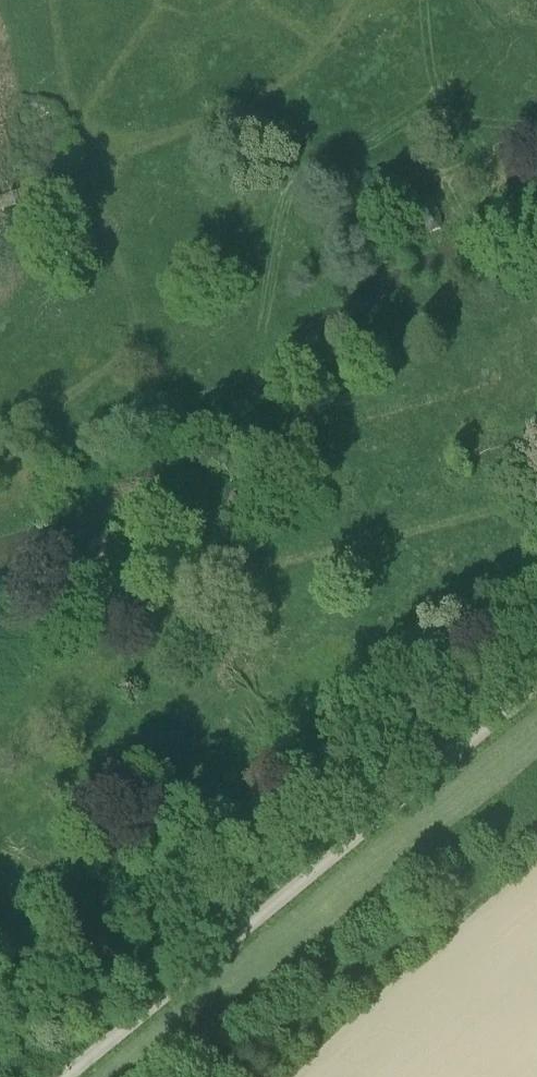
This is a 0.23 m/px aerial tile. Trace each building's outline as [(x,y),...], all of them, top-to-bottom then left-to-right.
[(440,229),(442,222),(431,196),(413,203),(424,229),(431,233),(440,229)]
